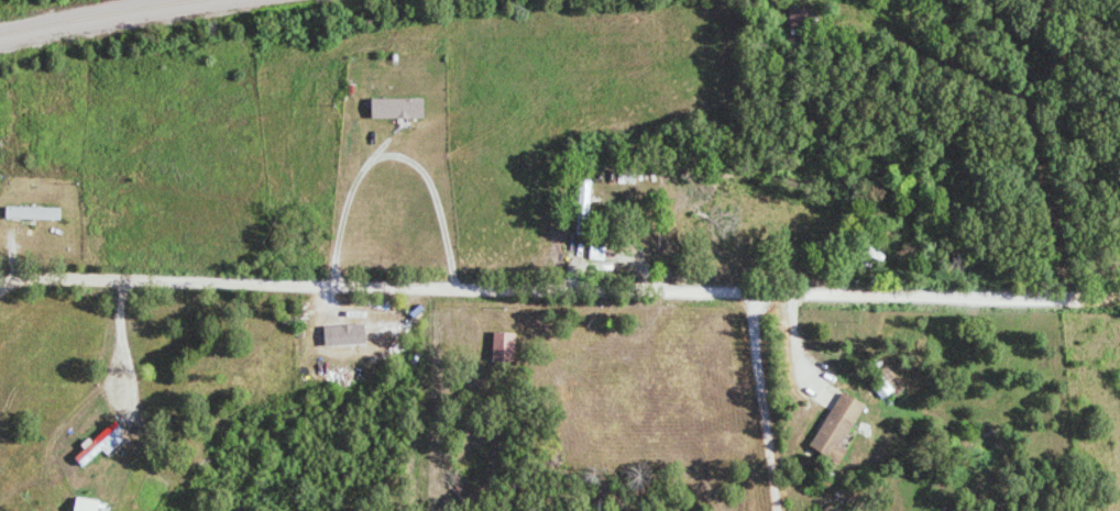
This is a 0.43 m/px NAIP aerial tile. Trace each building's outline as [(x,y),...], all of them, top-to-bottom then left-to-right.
[(422,118),(421,98),(369,99),(369,118),(422,118)] [(590,180),(577,179),(575,234),(588,235),(590,180)] [(60,208),(4,207),(3,219),(59,220),(60,208)] [(588,259),(603,260),(604,248),(589,247),(588,259)] [(512,333),(492,332),(490,360),(511,361),(512,333)] [(839,445),(863,405),(840,391),(808,446),(837,463),(845,449),(839,445)] [(122,430),(113,420),(81,447),(83,450),(73,458),(81,466),(102,448),(106,452),(118,442),(114,437),(122,430)] [(105,503),(74,497),(71,510),(103,510),(105,503)]
